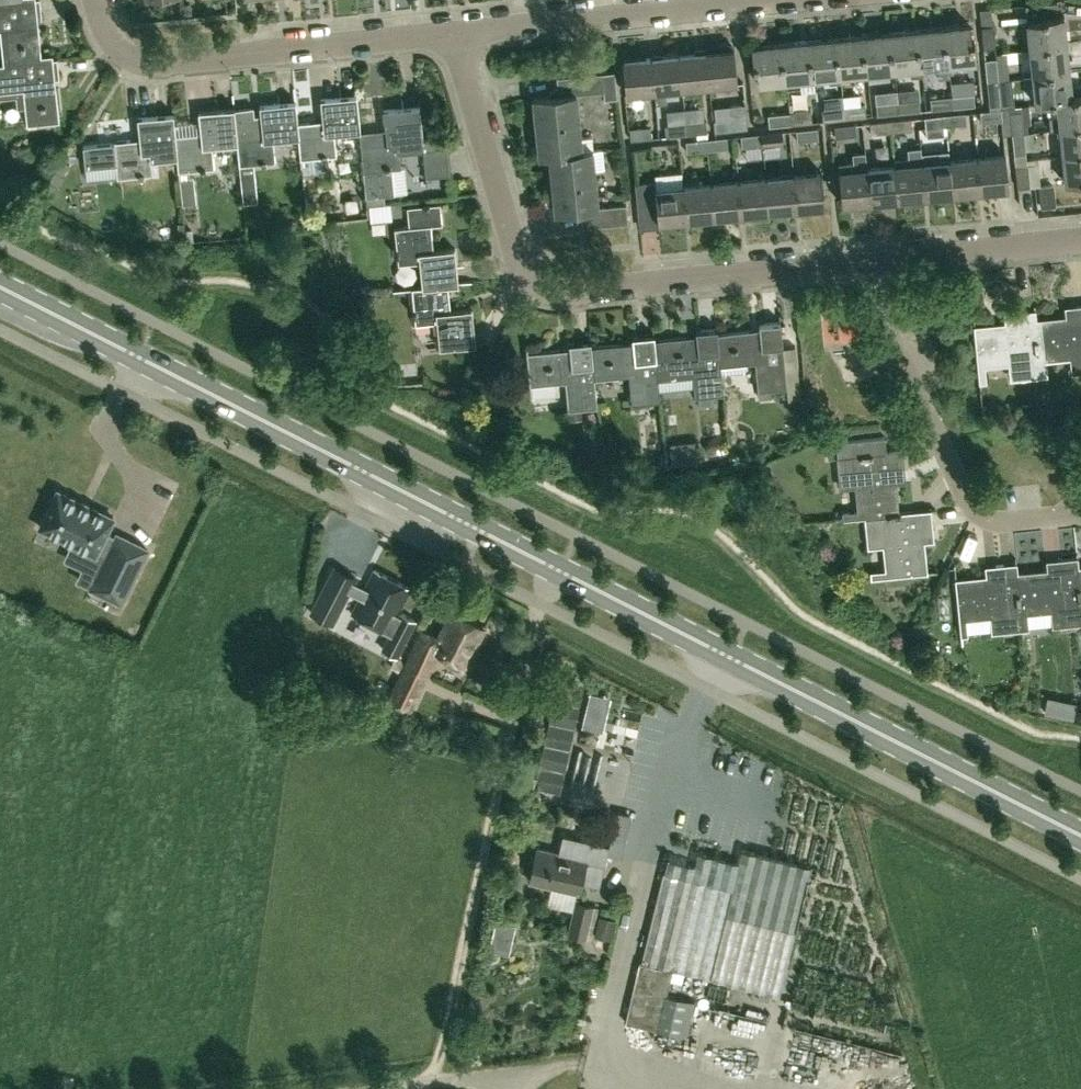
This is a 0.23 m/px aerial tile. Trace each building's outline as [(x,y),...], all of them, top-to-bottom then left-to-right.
[(37,15),(41,14),(39,0),(0,0),(0,30),(1,30),(4,61),(10,60),(41,56),(37,15)] [(1050,44),(1068,42),(1065,15),(1059,15),(1058,1),(1025,4),(1027,22),(1028,22),(1031,51),(1051,49),(1050,44)] [(982,48),(994,47),(991,8),(979,9),(982,48)] [(947,44),(949,64),(977,62),(975,41),(973,41),(971,24),(943,27),(945,45),(947,44)] [(945,45),(943,27),(916,30),(918,47),(920,47),(922,67),(937,66),(938,78),(950,77),(949,64),(947,44),(945,45)] [(922,67),(920,47),(918,47),(916,30),(889,32),(890,50),(893,50),(895,70),(909,68),(911,77),(923,75),(922,67)] [(868,72),(895,70),(893,50),(890,50),(889,32),(861,35),(863,53),(866,52),(868,72)] [(841,75),(868,72),(866,52),(863,53),(861,35),(835,38),(836,55),(840,55),(841,75)] [(840,75),(841,75),(840,55),(836,55),(835,38),(808,40),(809,58),(812,57),(814,78),(828,76),(829,84),(841,83),(840,75)] [(787,81),(814,78),(812,57),(809,58),(808,40),(780,43),(782,60),(785,60),(787,81)] [(1053,71),(1071,69),(1068,42),(1050,44),(1051,49),(1031,51),(1034,77),(1053,75),(1053,71)] [(707,50),(711,86),(738,83),(735,47),(733,48),(733,45),(730,43),(720,44),(717,46),(717,49),(707,50)] [(760,83),(787,81),(785,60),(782,60),(780,43),(753,46),(755,67),(758,67),(760,83)] [(683,89),(711,86),(707,50),(680,53),(683,89)] [(667,101),(666,90),(683,89),(680,53),(651,56),(655,92),(656,103),(667,101)] [(10,60),(4,61),(0,61),(0,89),(23,86),(27,122),(59,118),(55,76),(59,76),(57,55),(41,56),(10,60)] [(628,94),(655,92),(651,56),(624,59),(628,94)] [(987,82),(999,81),(996,58),(984,59),(987,82)] [(1072,96),(1073,96),(1071,69),(1053,71),(1053,75),(1034,77),(1036,105),(1052,103),(1058,102),(1057,100),(1073,99),(1072,96)] [(537,126),(579,122),(576,93),(604,90),(604,98),(617,97),(615,71),(557,77),(558,86),(554,87),(550,92),(551,95),(534,97),(537,126)] [(1004,108),(1003,107),(1002,107),(1001,101),(999,81),(987,82),(990,110),(1004,108)] [(297,119),(298,134),(300,155),(335,152),(333,130),(360,127),(356,93),(321,96),(323,117),(297,119)] [(953,95),(954,107),(975,105),(973,93),(953,95)] [(931,109),(954,107),(953,95),(930,97),(931,109)] [(1073,99),(1057,100),(1058,102),(1059,116),(1049,117),(1050,130),(1060,129),(1080,127),(1080,124),(1080,95),(1073,96),(1072,96),(1073,99)] [(298,134),(297,119),(295,98),(260,102),(261,114),(256,115),(255,103),(234,105),(236,125),(238,140),(237,140),(239,161),(274,158),(272,136),(298,134)] [(844,106),(845,118),(866,116),(865,99),(843,101),(844,106)] [(899,113),(921,110),(919,99),(898,102),(899,113)] [(877,115),(899,113),(898,102),(876,104),(877,115)] [(399,166),(398,152),(424,149),(423,139),(422,139),(419,103),(382,107),(384,128),(359,131),(365,196),(384,194),(393,193),(391,166),(399,166)] [(747,128),(745,103),(714,106),(715,120),(713,119),(715,131),(747,128)] [(200,129),(176,131),(175,131),(176,145),(175,146),(176,157),(178,168),(214,164),(211,142),(237,140),(238,140),(236,125),(234,105),(234,104),(198,108),(200,129)] [(1004,108),(1006,134),(1012,133),(1012,135),(1029,133),(1027,123),(1031,123),(1029,104),(1021,105),(1009,106),(1003,107),(1004,108)] [(823,120),(845,118),(844,106),(822,108),(823,120)] [(1002,134),(1006,134),(1004,108),(990,110),(980,111),(981,122),(1000,120),(1002,134)] [(175,146),(176,145),(175,131),(176,131),(173,110),(138,114),(140,135),(113,138),(113,139),(83,142),(85,163),(115,160),(117,174),(152,170),(151,160),(176,157),(175,146)] [(812,121),(811,110),(790,112),(791,123),(812,121)] [(769,126),(791,123),(790,112),(768,114),(769,126)] [(947,114),(948,126),(967,124),(966,112),(947,114)] [(943,126),(948,126),(947,114),(924,116),(927,137),(944,135),(943,126)] [(912,129),(910,118),(892,119),(893,131),(912,129)] [(870,133),(893,131),(892,119),(869,122),(870,133)] [(686,123),(687,134),(707,132),(706,121),(686,123)] [(551,153),(592,149),(591,136),(580,137),(579,122),(537,126),(540,155),(551,154),(551,153)] [(666,136),(687,134),(686,123),(664,125),(666,136)] [(836,137),(856,135),(855,123),(834,125),(836,137)] [(1080,127),(1060,129),(1063,157),(1080,155),(1080,124),(1080,127)] [(631,140),(651,138),(650,127),(630,128),(631,140)] [(797,141),(818,139),(817,127),(796,129),(797,141)] [(763,132),(764,145),(783,143),(782,130),(763,132)] [(762,145),(764,145),(763,132),(761,132),(761,133),(740,135),(742,146),(762,144),(762,145)] [(1025,149),(1036,147),(1034,132),(1029,133),(1012,135),(1014,155),(1026,153),(1025,149)] [(446,136),(422,139),(423,139),(424,149),(426,176),(451,174),(449,146),(447,147),(446,136)] [(707,138),(708,150),(728,148),(727,137),(707,138)] [(687,152),(708,150),(707,138),(686,141),(687,152)] [(927,197),(923,162),(922,162),(921,146),(907,147),(908,157),(894,158),(895,165),(896,164),(900,200),(927,197)] [(592,149),(551,153),(551,154),(554,182),(557,211),(581,209),(583,227),(629,223),(626,204),(598,206),(595,178),(592,150),(592,149)] [(872,203),(868,167),(866,152),(853,153),(853,161),(839,163),(840,170),(843,205),(872,203)] [(979,156),(982,192),(1010,189),(1006,153),(979,156)] [(1063,157),(1066,185),(1080,183),(1080,155),(1063,157)] [(955,194),(982,192),(979,156),(951,159),(955,194)] [(52,174),(60,179),(69,162),(61,158),(52,174)] [(927,197),(955,194),(951,159),(923,162),(927,197)] [(1039,185),(1041,185),(1039,163),(1015,165),(1018,188),(1039,185)] [(900,200),(896,164),(895,165),(868,167),(872,203),(900,200)] [(190,176),(189,167),(180,168),(181,177),(183,204),(196,202),(194,176),(190,176)] [(795,174),(799,209),(826,206),(822,171),(795,174)] [(787,210),(799,209),(795,174),(767,177),(771,212),(771,214),(773,216),(786,215),(788,213),(787,210)] [(743,215),(771,212),(767,177),(739,180),(743,215)] [(715,218),(743,215),(739,180),(712,182),(715,218)] [(687,220),(683,185),(657,188),(656,181),(636,183),(639,211),(659,209),(660,223),(687,220)] [(687,220),(715,218),(712,182),(684,185),(687,220)] [(1041,185),(1039,185),(1041,207),(1056,206),(1054,184),(1041,185)] [(45,206),(54,190),(46,186),(37,202),(45,206)] [(258,200),(257,188),(242,190),(243,202),(258,200)] [(366,204),(385,202),(384,194),(365,196),(366,204)] [(423,285),(449,283),(460,282),(456,245),(434,247),(432,225),(442,224),(440,203),(407,207),(409,224),(395,225),(398,261),(421,259),(423,285)] [(423,285),(413,286),(417,321),(438,319),(440,346),(477,342),(474,305),(452,307),(449,283),(423,285)] [(1043,375),(1048,374),(1046,358),(1080,354),(1080,306),(1077,306),(1078,319),(1038,323),(1043,375)] [(859,308),(828,310),(830,348),(861,347),(859,308)] [(1041,375),(1043,375),(1038,323),(1037,310),(1017,312),(1019,324),(976,329),(981,380),(986,380),(985,364),(1021,360),(1023,377),(1041,375)] [(759,390),(787,387),(780,322),(760,324),(761,329),(719,333),(723,374),(747,372),(747,362),(756,360),(759,390)] [(659,380),(694,376),(696,396),(698,396),(699,406),(715,404),(714,394),(725,393),(723,374),(719,333),(718,328),(697,330),(698,335),(655,340),(659,370),(658,371),(659,380)] [(659,370),(655,340),(655,334),(634,337),(634,342),(592,346),(595,377),(629,373),(632,403),(661,399),(659,380),(658,371),(659,370)] [(598,406),(595,377),(592,346),(591,341),(570,343),(571,348),(528,353),(531,384),(566,380),(569,409),(598,406)] [(843,515),(900,510),(896,469),(908,468),(906,447),(886,449),(885,437),(836,441),(840,488),(856,486),(858,511),(843,512),(843,515)] [(669,442),(671,465),(698,462),(696,440),(669,442)] [(114,517),(58,490),(40,526),(96,554),(98,550),(107,555),(91,587),(121,602),(147,548),(117,533),(115,537),(106,532),(114,517)] [(900,510),(843,515),(844,519),(868,517),(870,531),(886,530),(890,569),(873,571),(873,574),(927,568),(923,527),(936,525),(934,507),(900,510)] [(1079,570),(1078,558),(1057,560),(1058,572),(1018,576),(1023,629),(1029,628),(1027,612),(1062,608),(1064,625),(1080,623),(1080,591),(1079,570)] [(332,622),(356,575),(332,562),(308,610),(332,622)] [(1023,629),(1018,576),(1017,564),(996,566),(997,578),(955,583),(960,635),(967,635),(965,618),(990,615),(991,632),(1002,631),(1023,629)] [(413,618),(401,612),(400,615),(395,612),(409,586),(375,569),(354,610),(391,629),(382,648),(394,654),(413,618)] [(465,664),(485,625),(451,607),(437,634),(423,627),(388,695),(408,706),(437,649),(449,655),(447,661),(458,667),(461,662),(465,664)] [(585,721),(607,725),(613,691),(592,687),(585,721)] [(613,694),(609,731),(625,733),(629,696),(613,694)] [(1047,695),(1044,712),(1051,714),(1055,697),(1047,695)] [(547,747),(546,783),(564,783),(565,748),(547,747)] [(611,849),(622,852),(634,817),(622,813),(611,849)] [(577,892),(585,859),(536,847),(529,880),(577,892)] [(666,858),(625,1022),(686,1037),(695,1002),(666,995),(672,970),(780,996),(812,866),(742,849),(738,862),(698,852),(696,862),(695,865),(666,858)] [(587,938),(594,905),(575,900),(572,910),(567,933),(587,938)]
